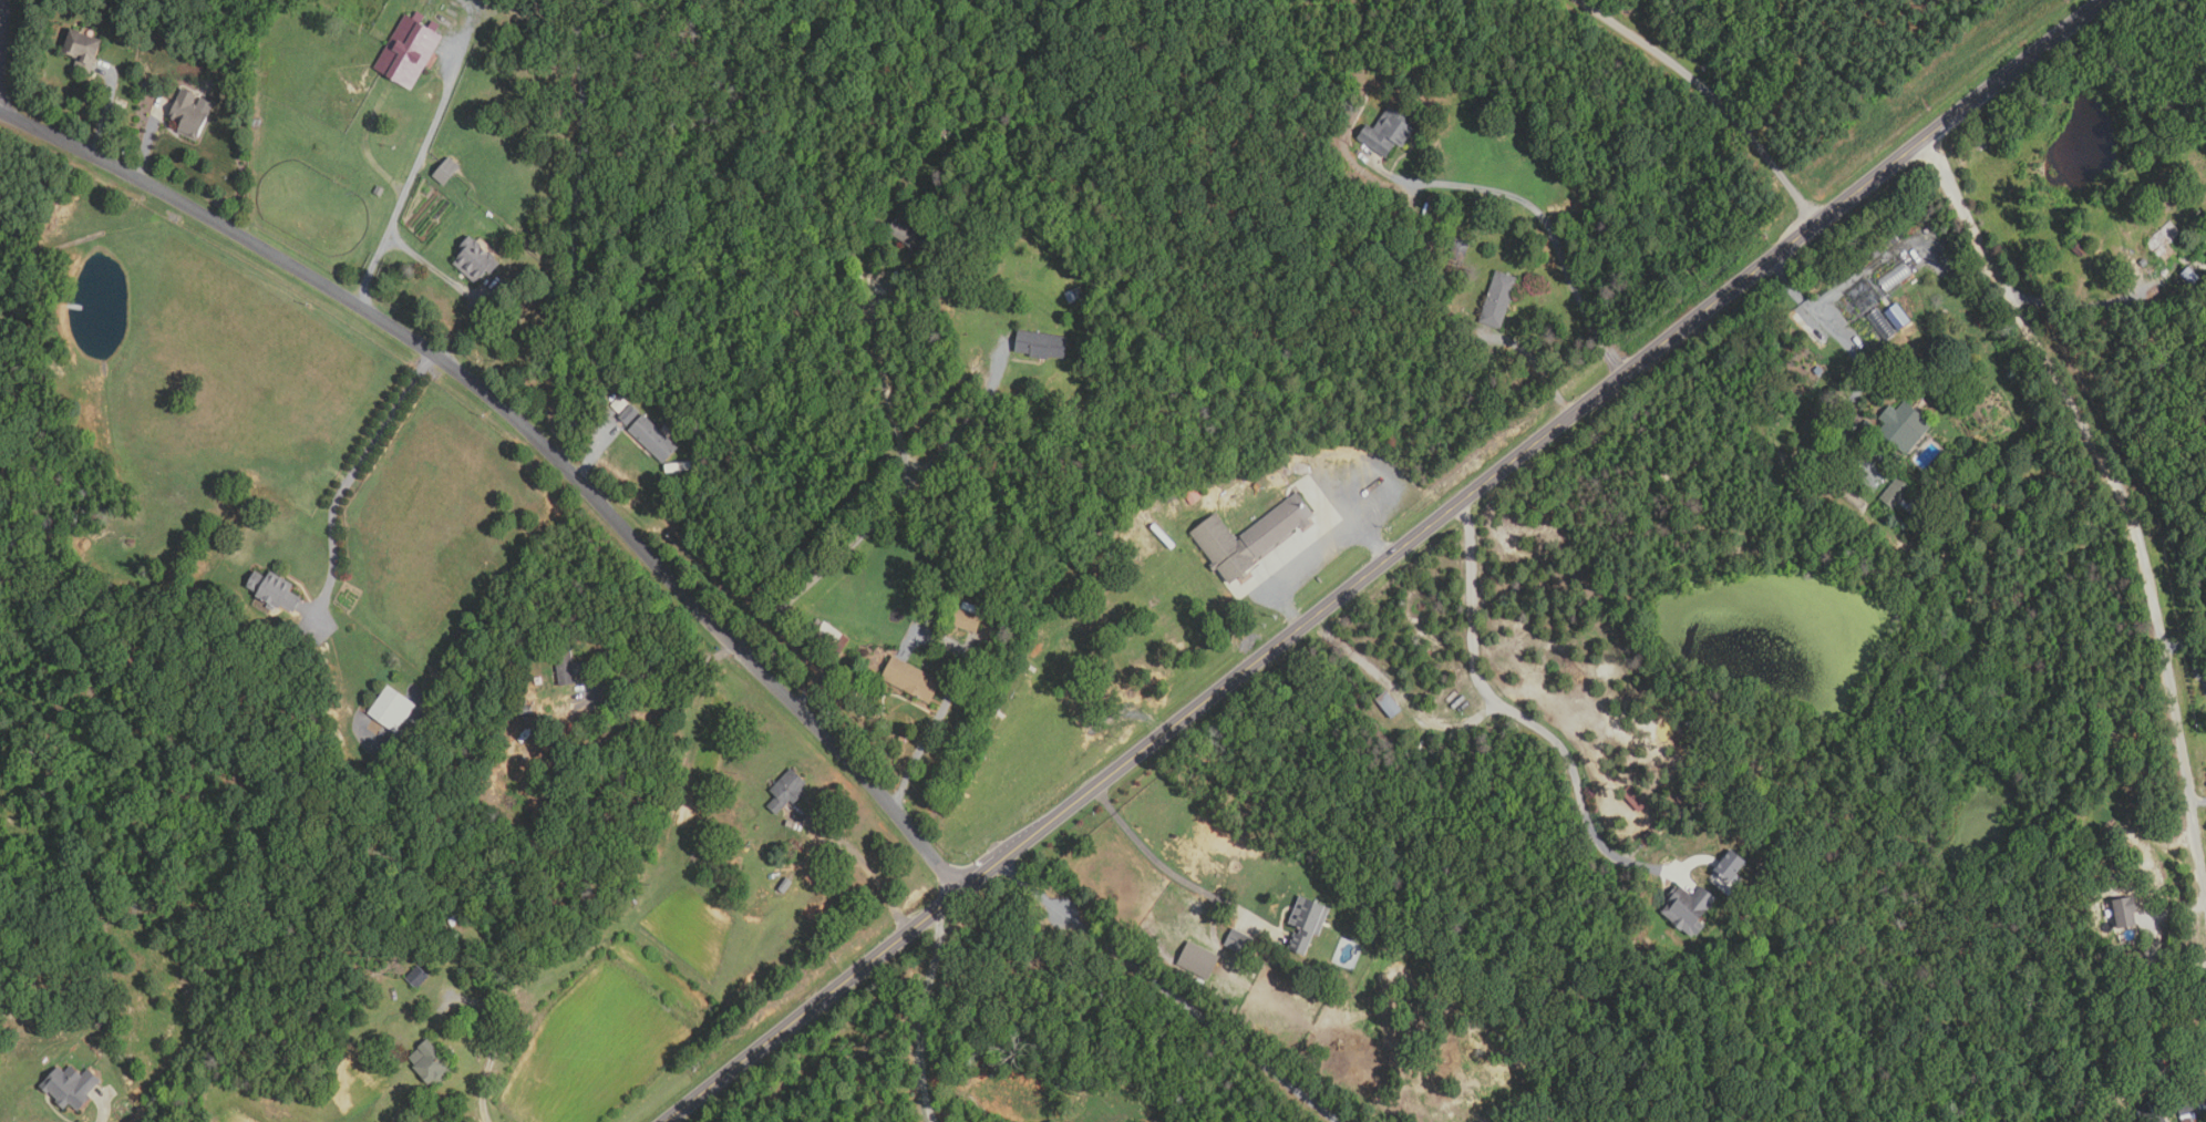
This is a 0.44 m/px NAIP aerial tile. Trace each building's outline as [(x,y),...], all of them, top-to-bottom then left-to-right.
[(411,92),(374,70),(405,16),(443,38),(411,92)] [(72,29),(103,39),(91,73),(75,68),(79,58),(63,53),(72,29)] [(197,142),(178,134),(183,124),(169,117),(183,89),(198,95),(194,104),(197,106),(202,96),(215,103),(197,142)] [(1387,158),(1358,138),(1367,126),(1373,131),(1391,105),(1411,119),(1409,123),(1418,128),(1404,147),(1398,143),(1387,158)] [(452,157),(463,167),(445,186),(434,176),(452,157)] [(385,189),(381,197),(374,193),(379,185),(385,189)] [(1439,207),(1427,204),(1430,196),(1441,199),(1439,207)] [(924,256),(888,233),(899,215),(935,237),(924,256)] [(2156,257),(2183,234),(2171,221),(2145,244),(2156,257)] [(477,285),(454,264),(464,253),(460,249),(472,236),(503,265),(493,276),(488,272),(477,285)] [(1427,246),(1424,238),(1431,236),(1433,244),(1427,246)] [(1467,253),(1454,247),(1456,238),(1471,243),(1467,253)] [(2073,250),(2081,241),(2090,250),(2083,259),(2073,250)] [(1888,294),(1877,279),(1903,259),(1913,274),(1888,294)] [(2184,275),(2193,266),(2204,280),(2194,288),(2184,275)] [(1502,331),(1480,322),(1498,270),(1521,278),(1502,331)] [(1070,306),(1065,294),(1081,287),(1086,298),(1070,306)] [(1879,308),(1899,333),(1886,343),(1866,318),(1879,308)] [(1050,361),(1031,359),(1031,356),(1016,353),(1019,331),(1070,339),(1066,360),(1050,358),(1050,361)] [(630,403),(620,413),(611,404),(621,394),(630,403)] [(1907,457),(1879,433),(1886,424),(1884,422),(1894,411),(1896,412),(1905,402),(1934,426),(1907,457)] [(629,425),(620,418),(632,404),(641,413),(629,425)] [(681,449),(667,464),(630,431),(645,415),(681,449)] [(1894,512),(1880,500),(1900,477),(1913,488),(1894,512)] [(1193,506),(1184,494),(1194,487),(1203,498),(1193,506)] [(1179,500),(1169,504),(1165,495),(1176,491),(1179,500)] [(1260,560),(1259,558),(1255,562),(1258,566),(1249,573),(1251,576),(1244,581),(1240,578),(1231,586),(1219,568),(1216,572),(1212,566),(1215,563),(1192,534),(1217,513),(1239,542),(1243,538),(1241,536),(1298,492),(1316,515),(1310,519),(1315,524),(1303,533),(1299,527),(1296,529),(1297,532),(1260,560)] [(1167,534),(1163,538),(1141,516),(1145,512),(1167,534)] [(293,613),(282,606),(280,610),(277,608),(275,611),(267,608),(269,604),(257,597),(260,593),(257,590),(256,593),(247,587),(256,572),(268,578),(272,572),(295,585),(291,591),(302,598),(293,613)] [(979,634),(952,627),(958,609),(961,610),(963,604),(986,609),(979,634)] [(839,657),(814,638),(816,636),(810,631),(817,620),(823,625),(825,621),(851,640),(839,657)] [(559,687),(556,652),(571,650),(574,662),(587,661),(588,673),(575,675),(576,684),(559,687)] [(930,706),(882,679),(894,656),(942,682),(930,706)] [(395,734),(368,714),(390,686),(416,707),(395,734)] [(533,709),(532,717),(517,714),(518,708),(533,709)] [(777,816),(767,809),(777,797),(771,792),(791,770),(806,783),(803,788),(808,792),(795,806),(791,802),(777,816)] [(1638,812),(1621,794),(1629,786),(1646,804),(1638,812)] [(1683,804),(1678,797),(1683,793),(1689,800),(1683,804)] [(1659,838),(1648,846),(1642,838),(1653,831),(1659,838)] [(793,883),(784,894),(779,889),(787,878),(793,883)] [(1692,939),(1682,929),(1679,933),(1672,925),(1674,923),(1662,912),(1669,905),(1667,903),(1670,899),(1667,896),(1672,889),(1676,892),(1681,887),(1692,897),(1703,886),(1717,899),(1697,920),(1705,929),(1698,937),(1695,935),(1692,939)] [(1308,958),(1288,949),(1296,933),(1301,935),(1302,930),(1289,925),(1302,896),(1333,910),(1321,937),(1318,936),(1308,958)] [(2122,930),(2115,902),(2137,897),(2141,913),(2137,914),(2141,926),(2122,930)] [(462,922),(453,927),(449,920),(458,915),(462,922)] [(1247,956),(1227,946),(1235,929),(1255,939),(1247,956)] [(1209,981),(1178,965),(1190,941),(1221,958),(1209,981)] [(430,977),(418,990),(406,979),(419,966),(430,977)] [(2133,978),(2135,989),(2122,991),(2120,980),(2133,978)] [(433,1089),(408,1057),(429,1040),(454,1072),(433,1089)] [(42,1088),(61,1068),(66,1073),(73,1067),(83,1077),(90,1069),(102,1081),(90,1094),(94,1099),(81,1112),(71,1104),(65,1110),(58,1102),(60,1100),(52,1093),(50,1095),(42,1088)] [(2193,1098),(2199,1121),(2182,1121),(2177,1101),(2193,1098)]
